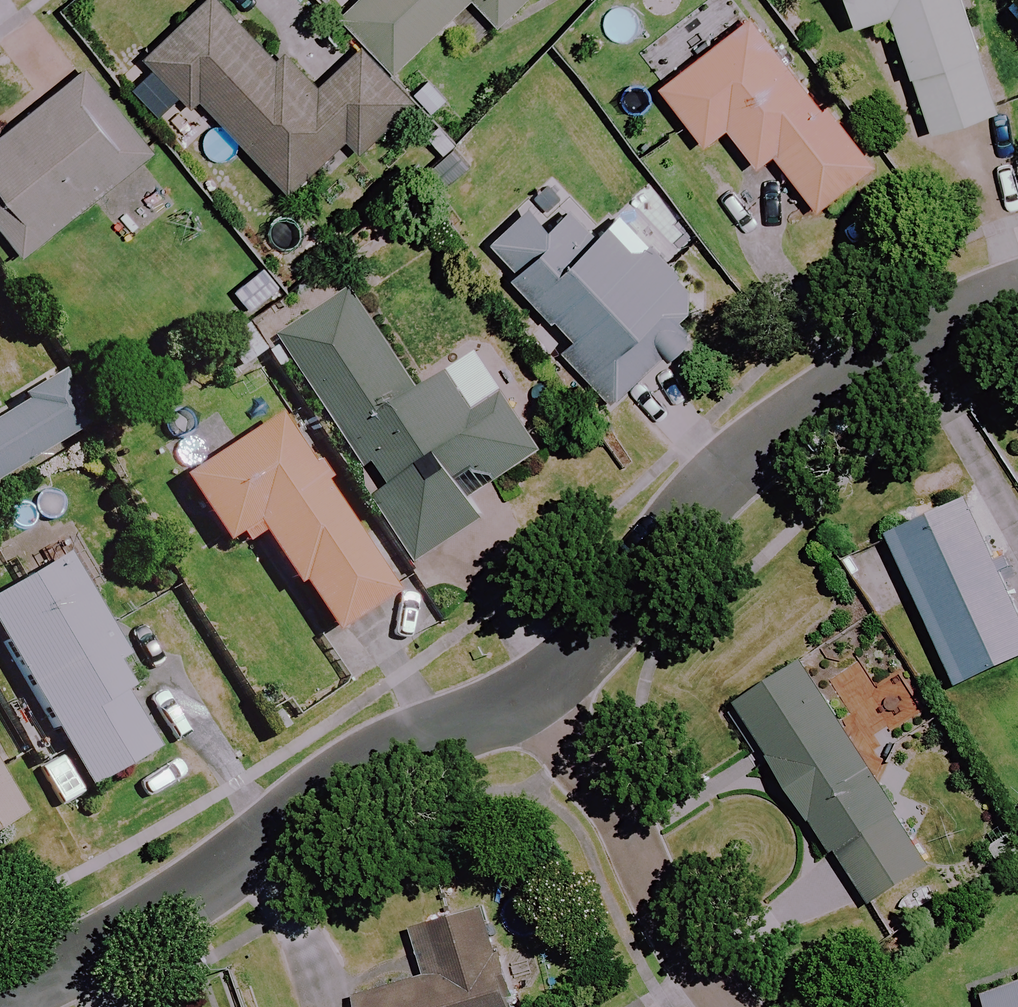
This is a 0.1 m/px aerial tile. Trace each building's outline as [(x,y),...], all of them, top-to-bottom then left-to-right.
[(213,0),(211,0),(149,60),(195,107),(202,100),(294,195),(351,140),(363,152),(411,105),(360,53),(321,91),(284,53),(274,62),(213,0)] [(345,21),(397,75),(474,1),(501,29),(531,0),(366,0),(345,21)] [(960,0),(847,0),(856,28),(892,16),(932,135),(998,113),(960,0)] [(871,169),(753,17),(661,89),(705,146),(728,128),(758,167),(774,155),(818,210),(871,169)] [(90,74),(0,145),(0,224),(26,256),(154,154),(90,74)] [(565,351),(611,403),(708,316),(620,218),(596,240),(572,213),(550,233),(530,212),(490,248),(574,342),(565,351)] [(420,391),(358,294),(287,339),(375,479),(369,483),(420,563),(487,521),(473,499),(544,454),(480,353),(420,391)] [(60,382),(0,421),(0,480),(87,423),(60,382)] [(391,595),(274,419),(182,480),(224,543),(244,544),(260,534),(328,637),(391,595)] [(921,597),(960,686),(1017,661),(1017,612),(971,502),(894,535),(899,546),(856,565),(878,616),(921,597)] [(0,701),(37,765),(64,749),(87,790),(153,752),(120,695),(137,685),(65,559),(0,596),(0,637),(27,685),(0,701)] [(935,864),(803,666),(740,708),(871,906),(935,864)] [(0,782),(0,828),(20,817),(0,782)] [(486,912),(417,932),(432,979),(338,1006),(514,1006),(486,912)] [(982,990),(988,1006),(1017,1006),(1017,977),(982,990)]
